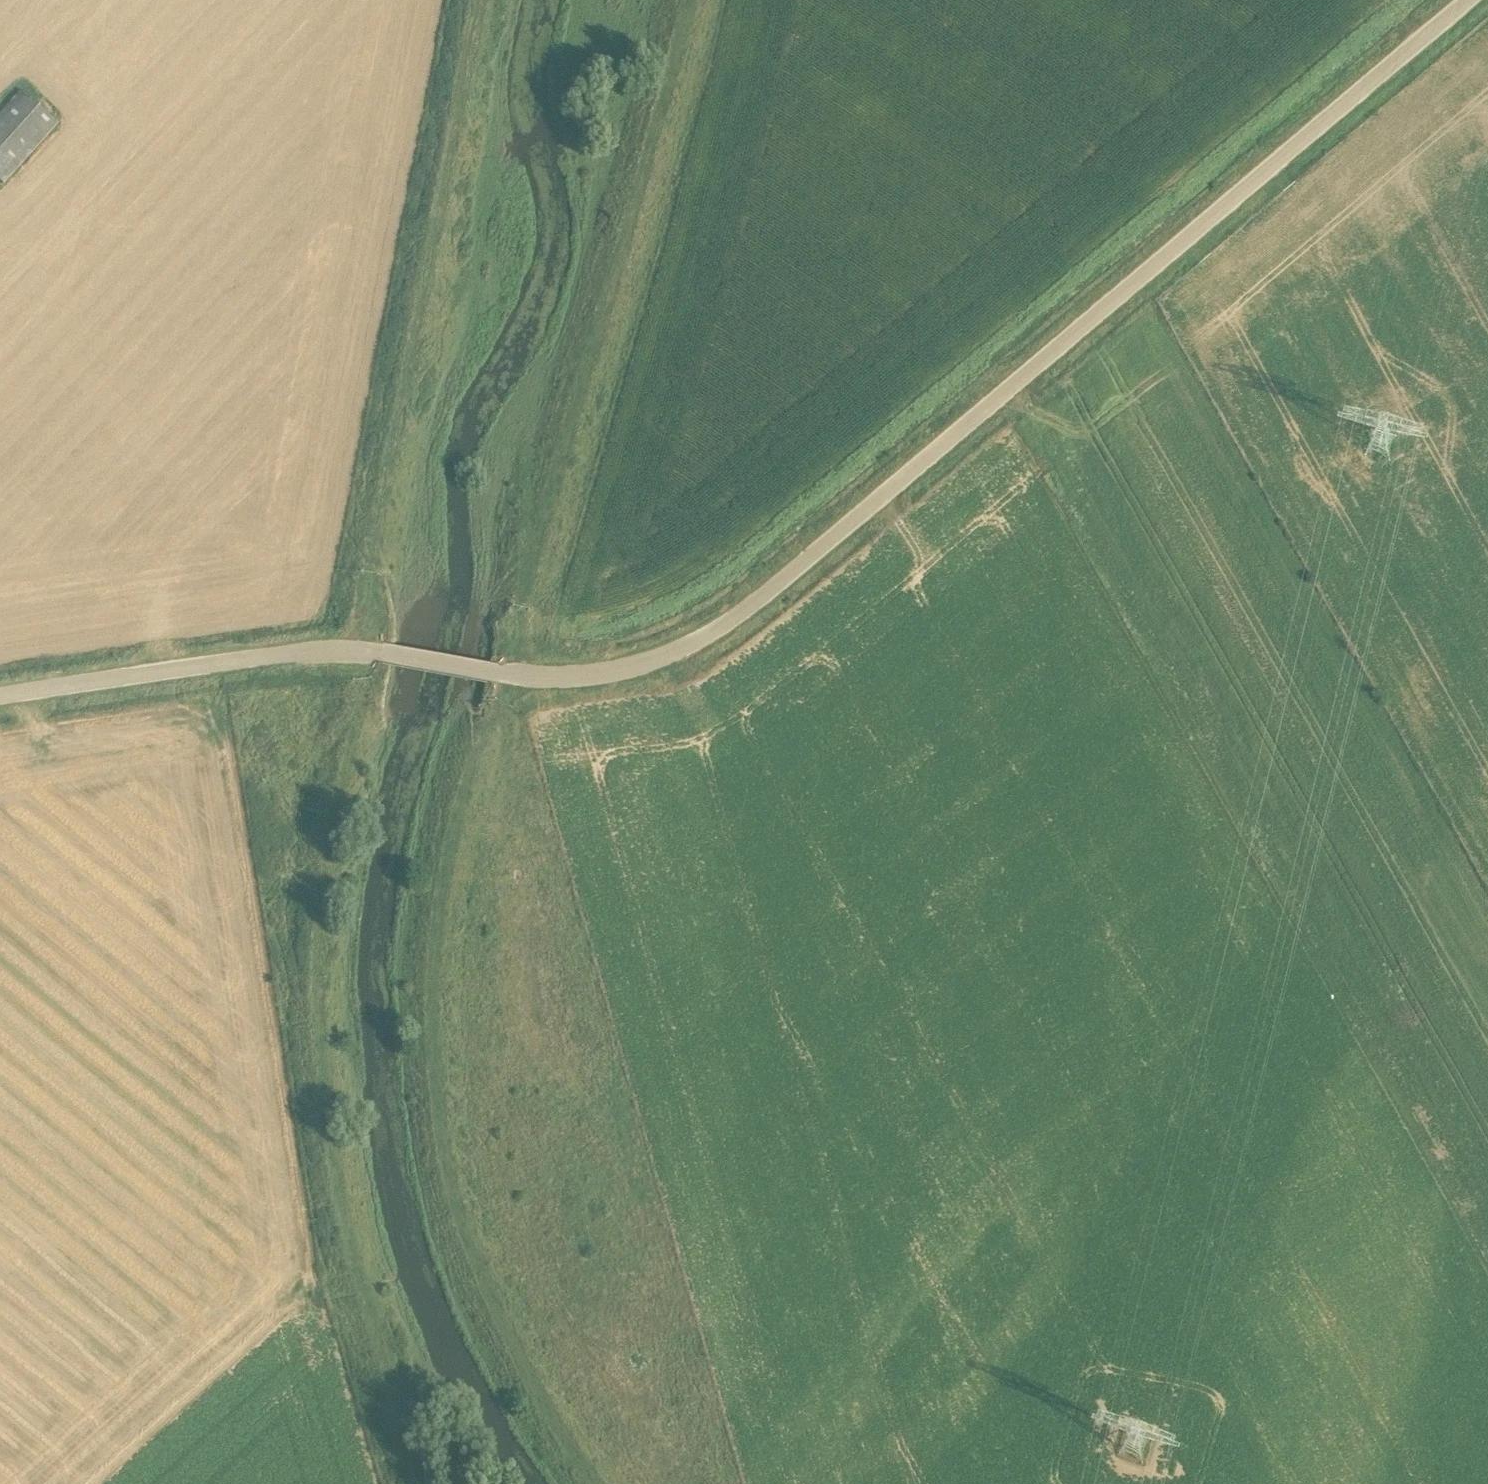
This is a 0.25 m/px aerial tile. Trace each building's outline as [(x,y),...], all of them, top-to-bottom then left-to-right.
[(0,116),(0,180),(4,184),(58,124),(22,92),(0,116)]
